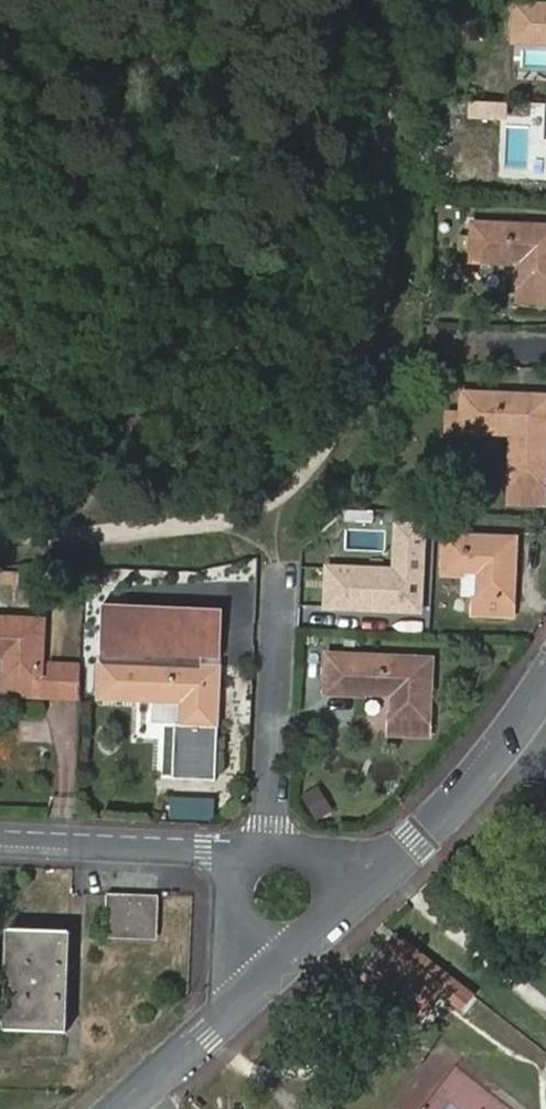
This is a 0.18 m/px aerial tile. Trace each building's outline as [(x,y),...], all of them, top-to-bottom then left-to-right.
[(518,6),(518,42),(545,43),(545,7),(518,6)] [(545,285),(545,226),(475,224),(474,261),(512,262),(512,257),(525,258),(525,285),(545,285)] [(525,285),(524,304),(545,304),(545,285),(525,285)] [(545,488),(545,473),(545,396),(463,394),(461,430),(498,431),(498,429),(514,430),(511,487),(545,488)] [(545,505),(545,488),(511,487),(511,504),(545,505)] [(323,562),(321,611),(423,614),(426,520),(393,518),(391,564),(323,562)] [(447,532),(447,569),(480,571),(479,610),(514,612),(517,534),(447,532)] [(227,609),(104,604),(102,659),(225,663),(227,609)] [(38,677),(41,619),(0,616),(0,650),(4,651),(3,677),(38,680),(38,677)] [(395,717),(429,719),(432,658),(329,653),(327,691),(365,692),(365,689),(396,691),(395,717)] [(61,660),(40,659),(38,677),(38,680),(37,696),(59,697),(61,660)] [(128,697),(131,660),(102,659),(99,696),(128,697)] [(81,661),(61,660),(59,697),(78,698),(81,661)] [(221,666),(131,660),(128,697),(136,698),(137,694),(184,698),(182,724),(218,726),(221,666)] [(37,696),(38,680),(3,677),(3,694),(37,696)] [(428,736),(429,719),(395,717),(394,734),(428,736)] [(217,743),(218,726),(182,724),(182,741),(217,743)] [(318,785),(300,797),(317,822),(335,810),(318,785)] [(215,821),(217,797),(172,794),(171,818),(215,821)] [(106,897),(104,937),(158,940),(160,899),(106,897)] [(445,999),(460,1012),(476,993),(397,929),(354,983),(416,1034),(445,999)] [(7,931),(1,1032),(66,1035),(73,935),(7,931)]
